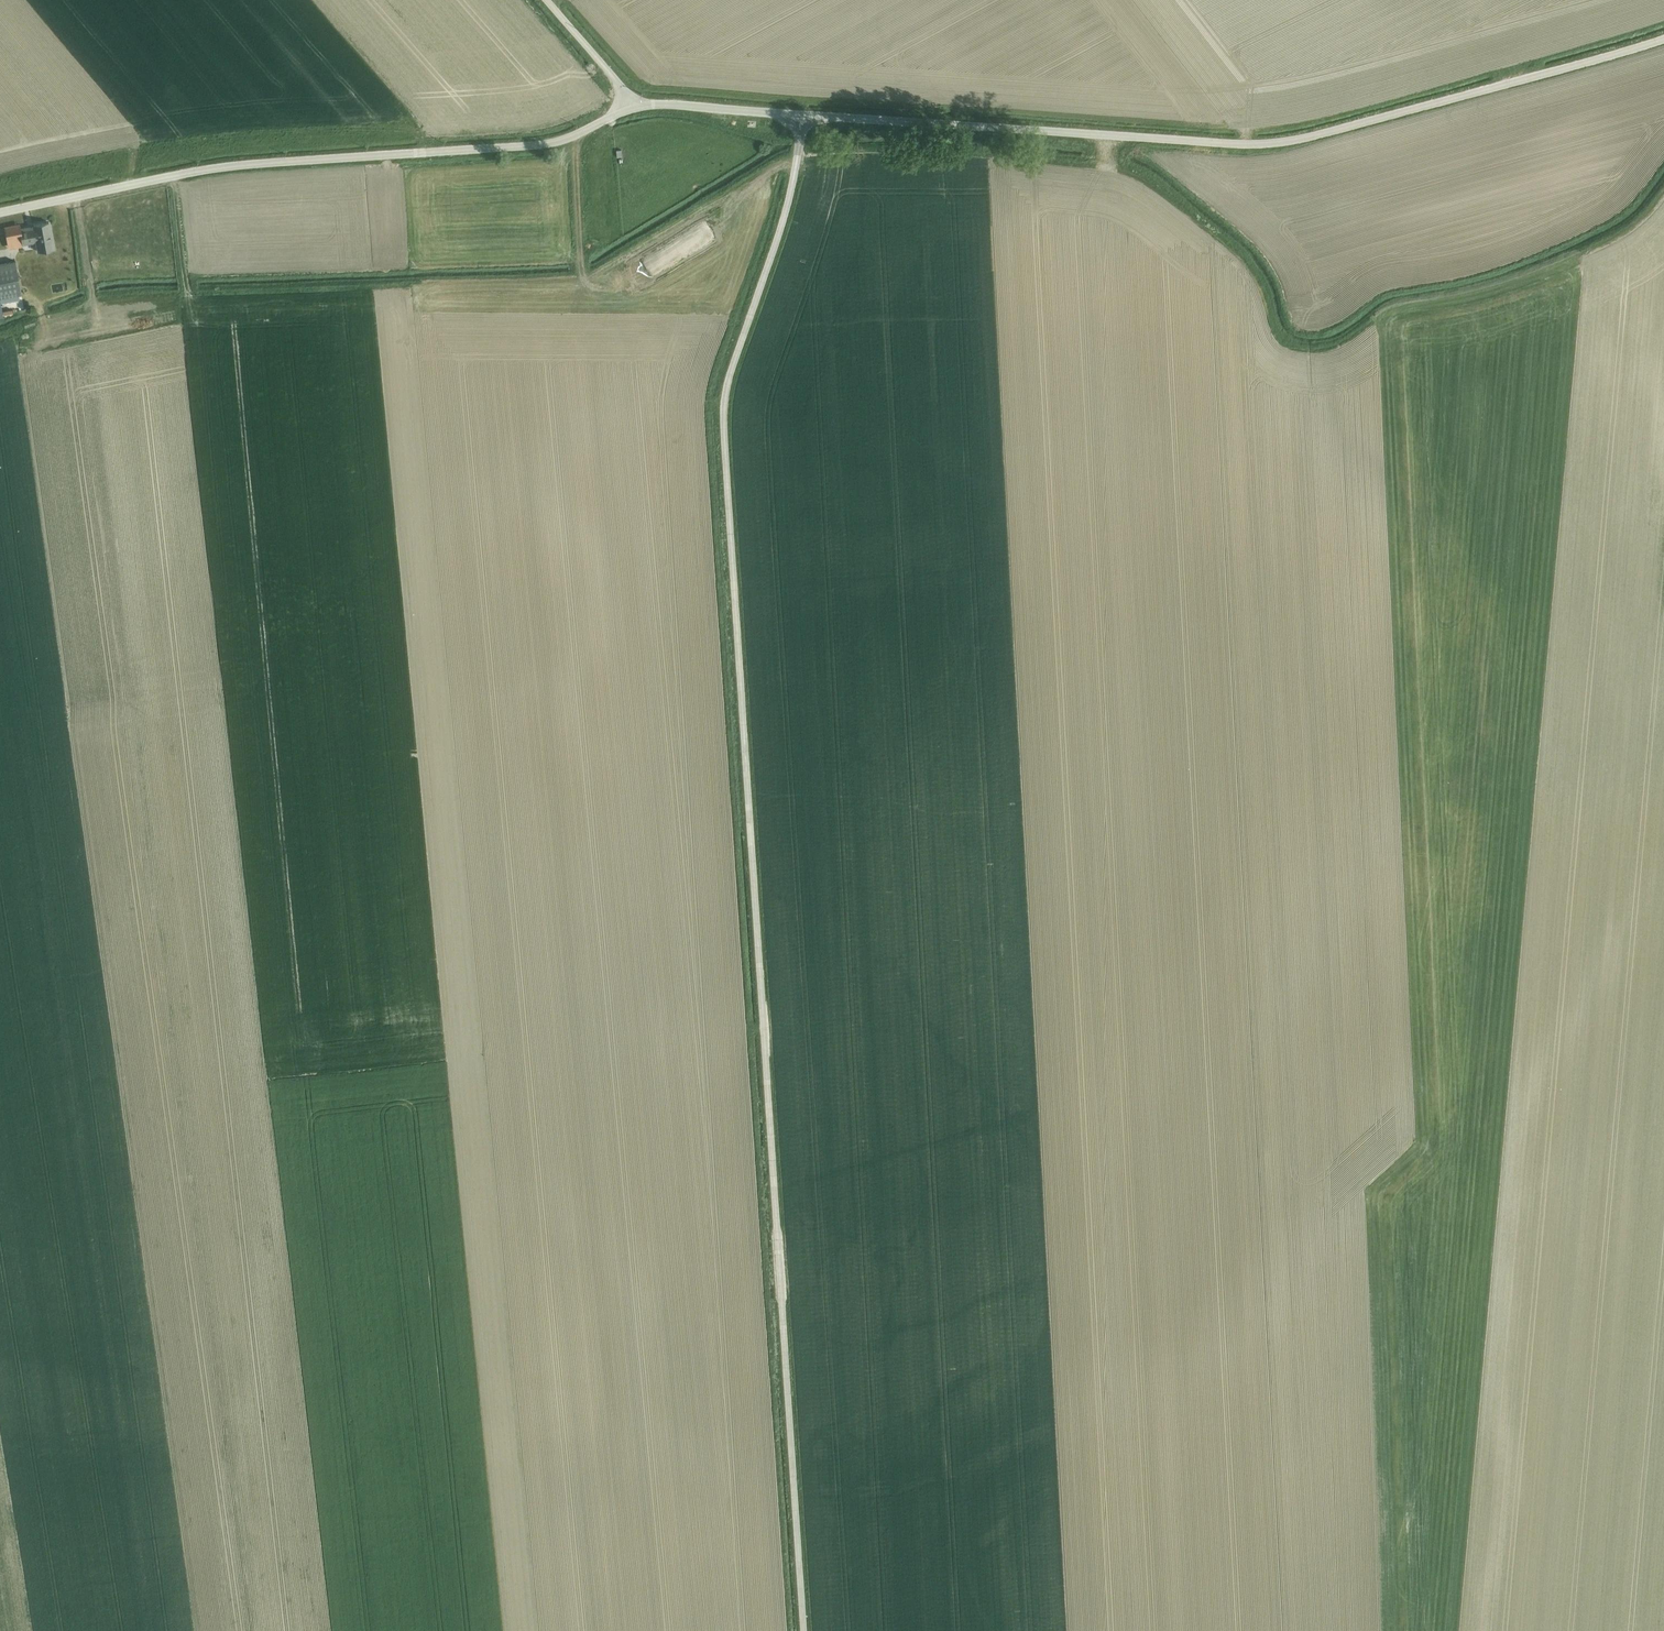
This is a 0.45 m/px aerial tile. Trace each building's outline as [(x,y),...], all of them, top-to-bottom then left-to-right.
[(20,232),(6,234),(8,247),(24,245),(23,243),(35,241),(37,251),(54,248),(49,221),(34,224),(34,226),(21,229),(20,229),(20,232)] [(20,229),(21,229),(20,224),(5,227),(6,234),(20,232),(20,229)] [(0,263),(0,318),(4,317),(0,298),(22,294),(16,261),(0,263)]
